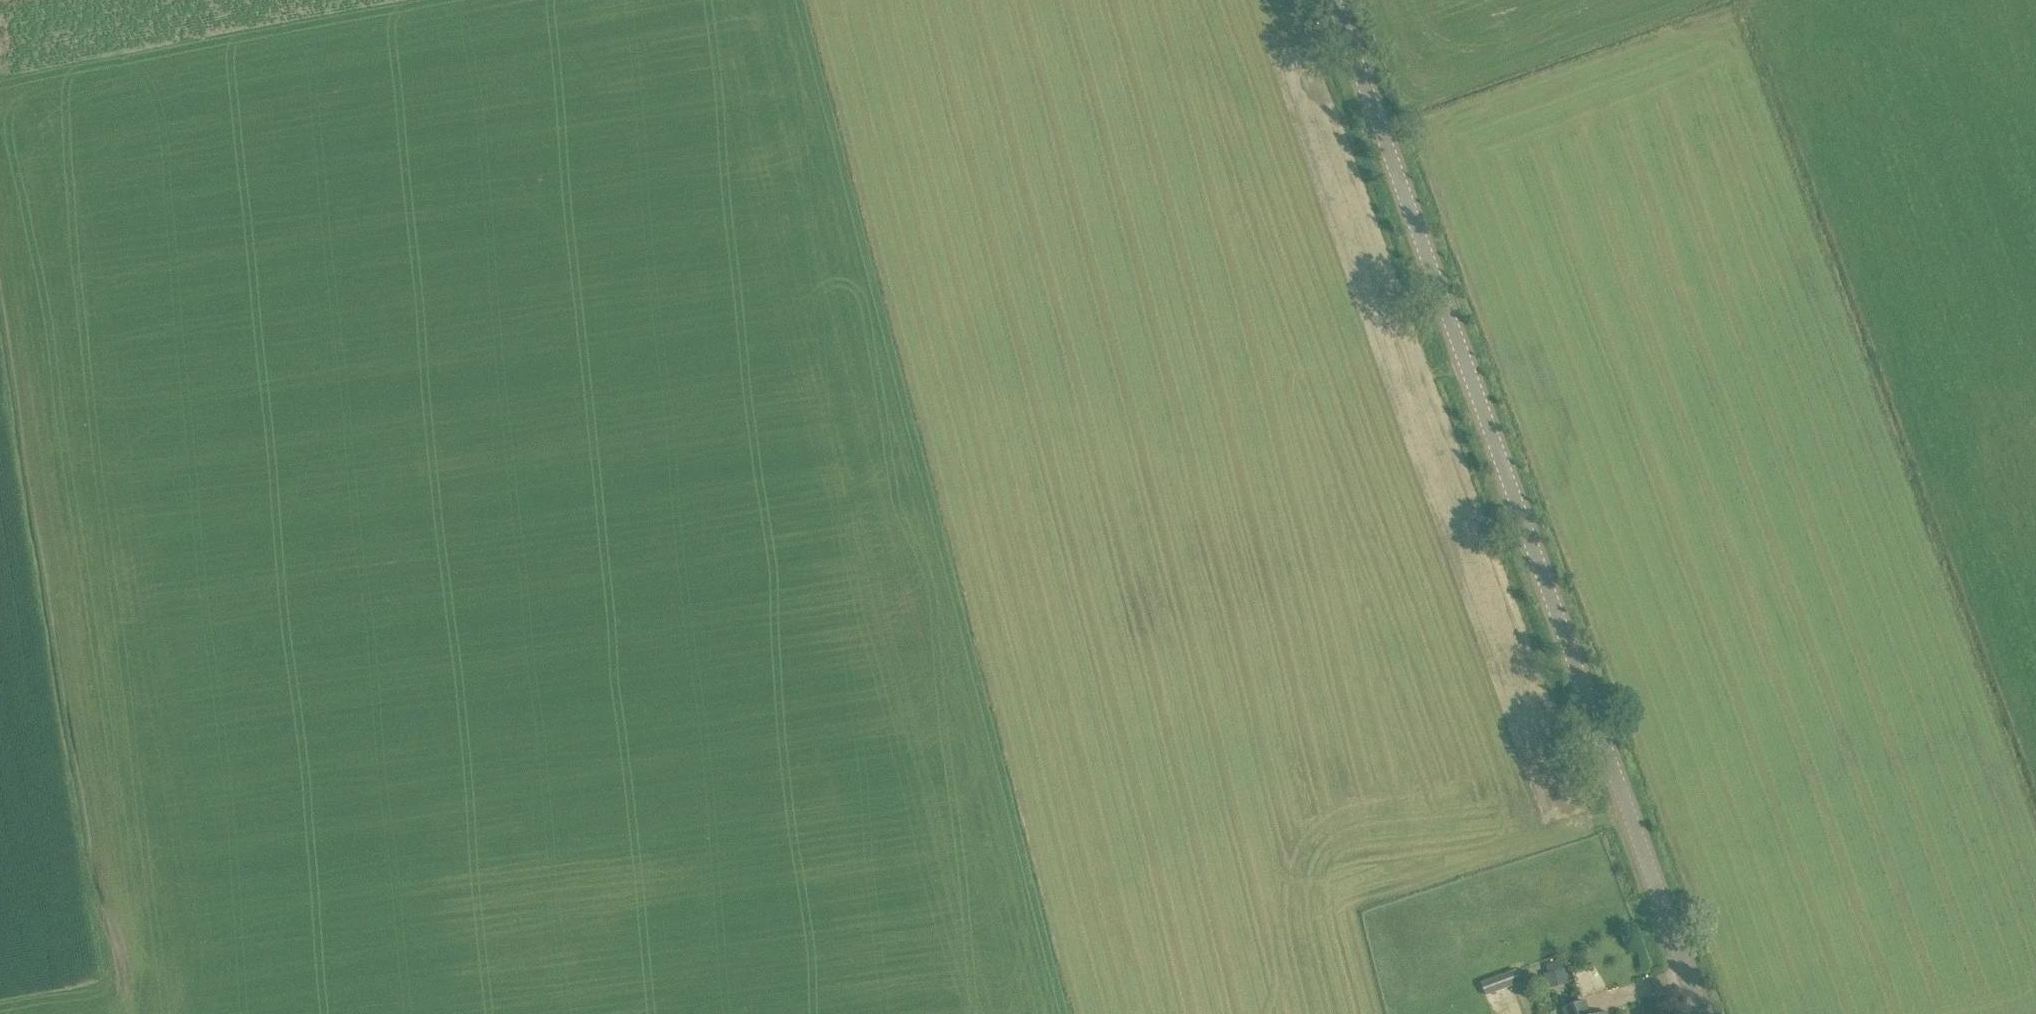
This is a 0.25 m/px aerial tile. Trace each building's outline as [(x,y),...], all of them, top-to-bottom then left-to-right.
[(1565,969),(1544,974),(1548,989),(1568,984),(1565,969)] [(1485,997),(1521,984),(1516,970),(1480,983),(1485,997)] [(1585,1002),(1564,1010),(1565,1013),(1589,1013),(1585,1002)]
